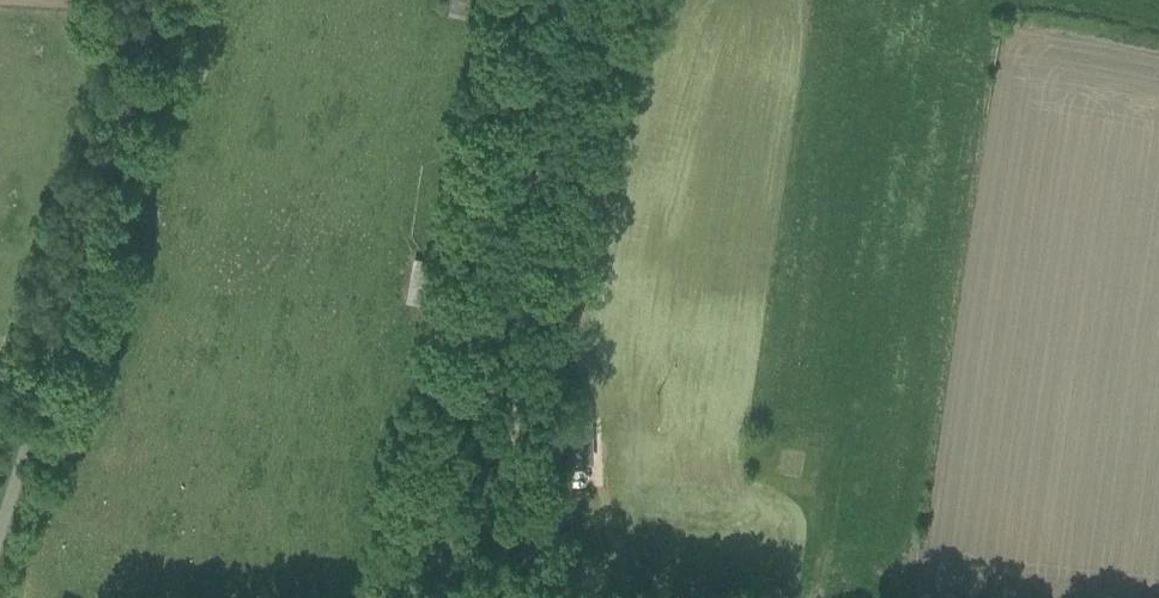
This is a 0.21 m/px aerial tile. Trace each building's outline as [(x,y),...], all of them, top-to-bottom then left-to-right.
[(452,10),(473,11),(473,0),(452,0),(452,10)]
